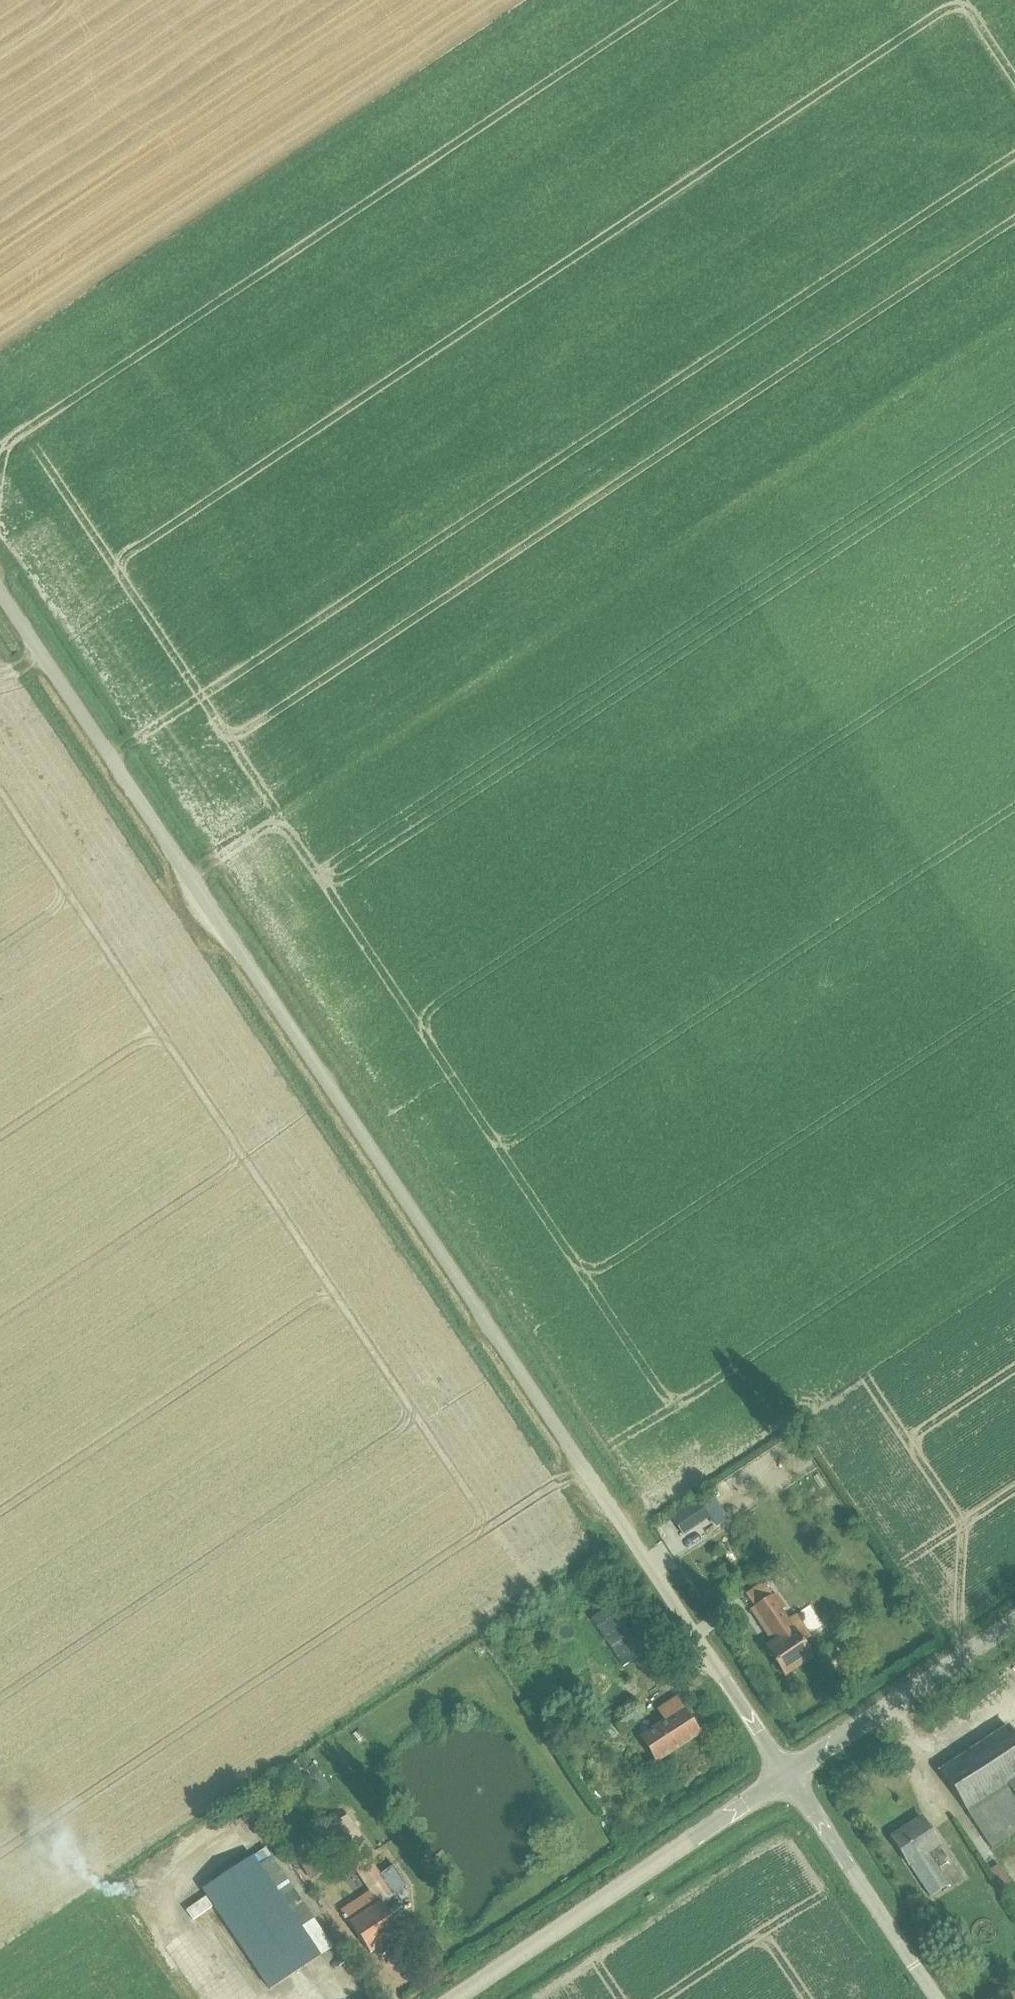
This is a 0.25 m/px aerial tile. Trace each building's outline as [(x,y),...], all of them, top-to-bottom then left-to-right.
[(698,1501),(671,1518),(683,1536),(710,1519),(698,1501)] [(868,1550),(863,1553),(873,1568),(878,1565),(868,1550)] [(785,1676),(813,1658),(763,1583),(746,1594),(777,1641),(766,1648),(785,1676)] [(610,1606),(591,1619),(623,1666),(642,1653),(610,1606)] [(853,1678),(842,1681),(845,1689),(855,1686),(853,1678)] [(656,1761),(698,1734),(676,1699),(659,1710),(666,1721),(641,1737),(656,1761)] [(621,1734),(643,1718),(631,1702),(610,1718),(621,1734)] [(939,1771),(966,1811),(989,1848),(1014,1831),(1014,1736),(1008,1725),(939,1771)] [(313,1765),(306,1770),(314,1781),(321,1777),(313,1765)] [(938,1869),(949,1861),(921,1818),(892,1838),(909,1864),(930,1897),(949,1885),(938,1869)] [(278,1821),(270,1826),(275,1835),(284,1830),(278,1821)] [(343,1821),(329,1831),(351,1864),(369,1891),(341,1910),(350,1923),(370,1953),(401,1933),(381,1903),(394,1895),(407,1886),(394,1867),(381,1876),(343,1821)] [(270,1990),(320,1956),(253,1856),(202,1890),(270,1990)] [(999,1866),(990,1872),(1000,1888),(1009,1882),(999,1866)] [(206,1897),(186,1911),(193,1920),(213,1907),(206,1897)] [(397,1906),(388,1911),(394,1920),(403,1915),(397,1906)]
